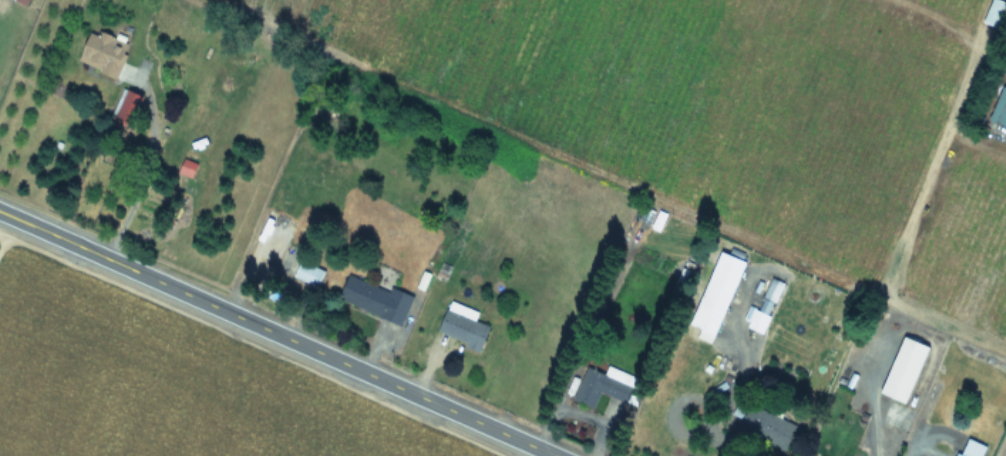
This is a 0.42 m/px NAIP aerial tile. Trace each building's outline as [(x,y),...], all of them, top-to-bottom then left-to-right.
[(117,79),(130,45),(92,30),(78,63),(117,79)] [(1005,129),(1005,88),(1003,87),(990,123),(1005,129)] [(109,121),(127,132),(146,100),(128,89),(109,121)] [(692,327),(718,338),(748,263),(722,253),(692,327)] [(326,273),(301,261),(294,278),(318,289),(326,273)] [(403,326),(413,298),(349,275),(339,304),(403,326)] [(762,335),(777,305),(762,298),(748,329),(762,335)] [(481,353),(492,325),(448,308),(438,336),(481,353)] [(883,395),(909,405),(931,347),(905,337),(883,395)] [(587,368),(574,401),(596,409),(601,395),(634,407),(643,381),(608,368),(605,375),(587,368)] [(785,453),(797,425),(750,405),(738,433),(785,453)] [(957,455),(983,455),(987,447),(969,440),(963,455),(958,454),(957,455)]
